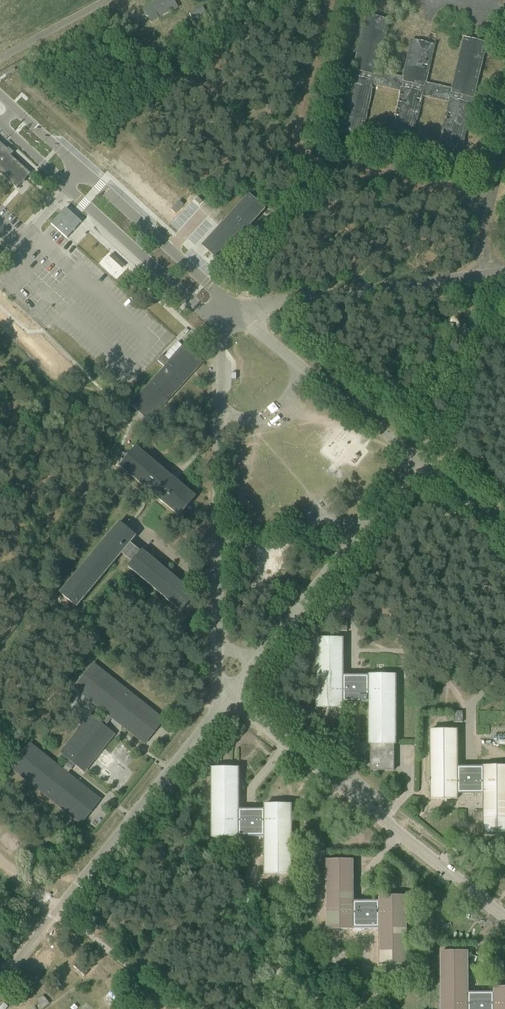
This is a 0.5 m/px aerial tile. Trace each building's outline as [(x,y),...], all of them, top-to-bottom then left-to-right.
[(143,9),(147,16),(146,16),(147,18),(148,17),(151,23),(159,18),(158,18),(178,7),(174,0),(159,0),(143,9)] [(208,17),(203,7),(190,14),(195,24),(208,17)] [(472,98),(473,98),(486,43),(464,37),(452,89),(425,83),(434,45),(412,40),(403,77),(376,71),(389,20),(366,15),(353,70),(354,70),(353,76),(352,76),(339,131),(361,136),(373,85),(400,91),(390,135),(397,137),(398,135),(404,136),(404,139),(412,141),(422,96),(449,102),(439,147),(437,154),(459,159),(472,104),(471,104),(472,98)] [(17,188),(31,173),(11,155),(12,154),(9,151),(6,151),(0,145),(0,173),(17,188)] [(168,215),(183,198),(126,146),(111,163),(137,187),(138,185),(143,190),(142,191),(168,215)] [(218,261),(265,210),(249,195),(202,246),(218,261)] [(82,222),(66,208),(51,224),(67,238),(82,222)] [(189,241),(193,245),(202,238),(199,233),(189,241)] [(428,346),(436,347),(437,335),(430,334),(428,346)] [(163,355),(157,360),(164,366),(130,404),(148,421),(203,362),(185,345),(178,353),(170,362),(163,355)] [(120,466),(179,516),(196,496),(180,483),(178,485),(169,477),(170,475),(136,447),(120,466)] [(119,522),(60,593),(77,607),(121,553),(132,562),(128,567),(181,611),(190,601),(195,595),(142,550),(141,552),(130,543),(136,536),(119,522)] [(347,631),(347,620),(338,620),(338,631),(347,631)] [(395,744),(395,675),(369,675),(369,676),(343,676),(343,639),(316,639),(316,707),(342,707),(342,702),(369,702),(369,744),(370,744),(370,770),(394,770),(394,744),(395,744)] [(112,717),(145,744),(164,719),(93,664),(74,687),(107,714),(100,723),(91,715),(61,753),(70,761),(63,770),(30,744),(11,768),(82,824),(100,800),(67,774),(75,764),(84,772),(114,734),(105,727),(112,717)] [(463,722),(463,711),(454,711),(454,722),(463,722)] [(457,799),(457,794),(484,794),(484,835),(504,835),(504,766),(483,766),(483,767),(457,767),(457,730),(430,730),(431,799),(457,799)] [(264,836),(264,873),(291,873),(291,805),(265,805),(265,810),(238,810),(238,768),(212,768),(212,837),(238,837),(238,836),(264,836)] [(406,965),(405,896),(379,897),(379,901),(353,902),(352,860),(326,861),(326,929),(353,929),(353,928),(379,928),(380,965),(406,965)] [(260,881),(260,892),(268,893),(268,882),(260,881)] [(494,988),(494,993),(467,993),(467,952),(441,952),(441,1008),(504,1008),(504,988),(494,988)] [(378,990),(378,979),(369,979),(369,990),(378,990)]
